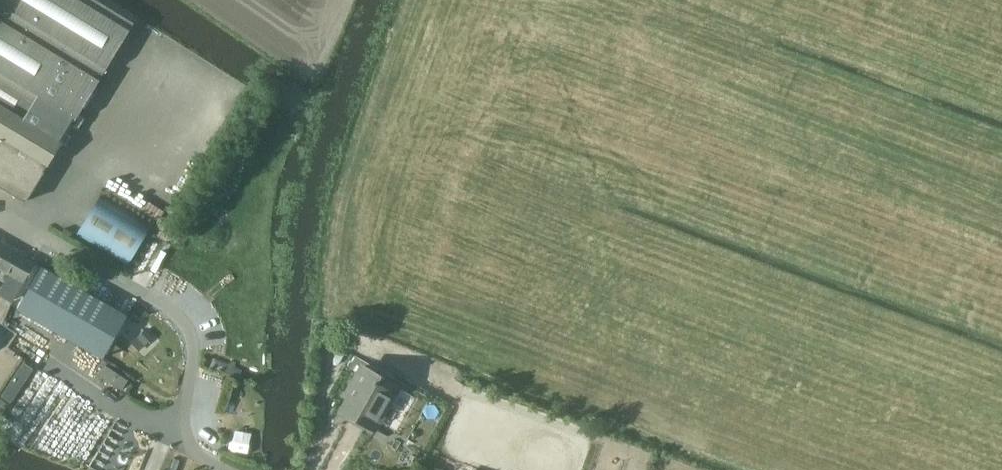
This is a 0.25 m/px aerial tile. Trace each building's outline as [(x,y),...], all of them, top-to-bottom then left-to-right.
[(24,203),(133,23),(95,0),(0,0),(0,188),(24,203)] [(99,196),(76,235),(127,266),(150,228),(99,196)] [(9,273),(0,288),(0,291),(14,299),(34,263),(33,262),(0,243),(0,267),(9,273)] [(41,267),(17,309),(85,348),(101,358),(103,358),(104,356),(112,342),(115,337),(127,316),(41,267)] [(146,354),(161,339),(144,322),(130,337),(146,354)] [(1,397),(11,403),(33,369),(23,362),(1,397)] [(127,381),(104,366),(99,375),(121,390),(127,381)] [(373,431),(398,389),(364,368),(346,399),(349,401),(342,412),(373,431)]
